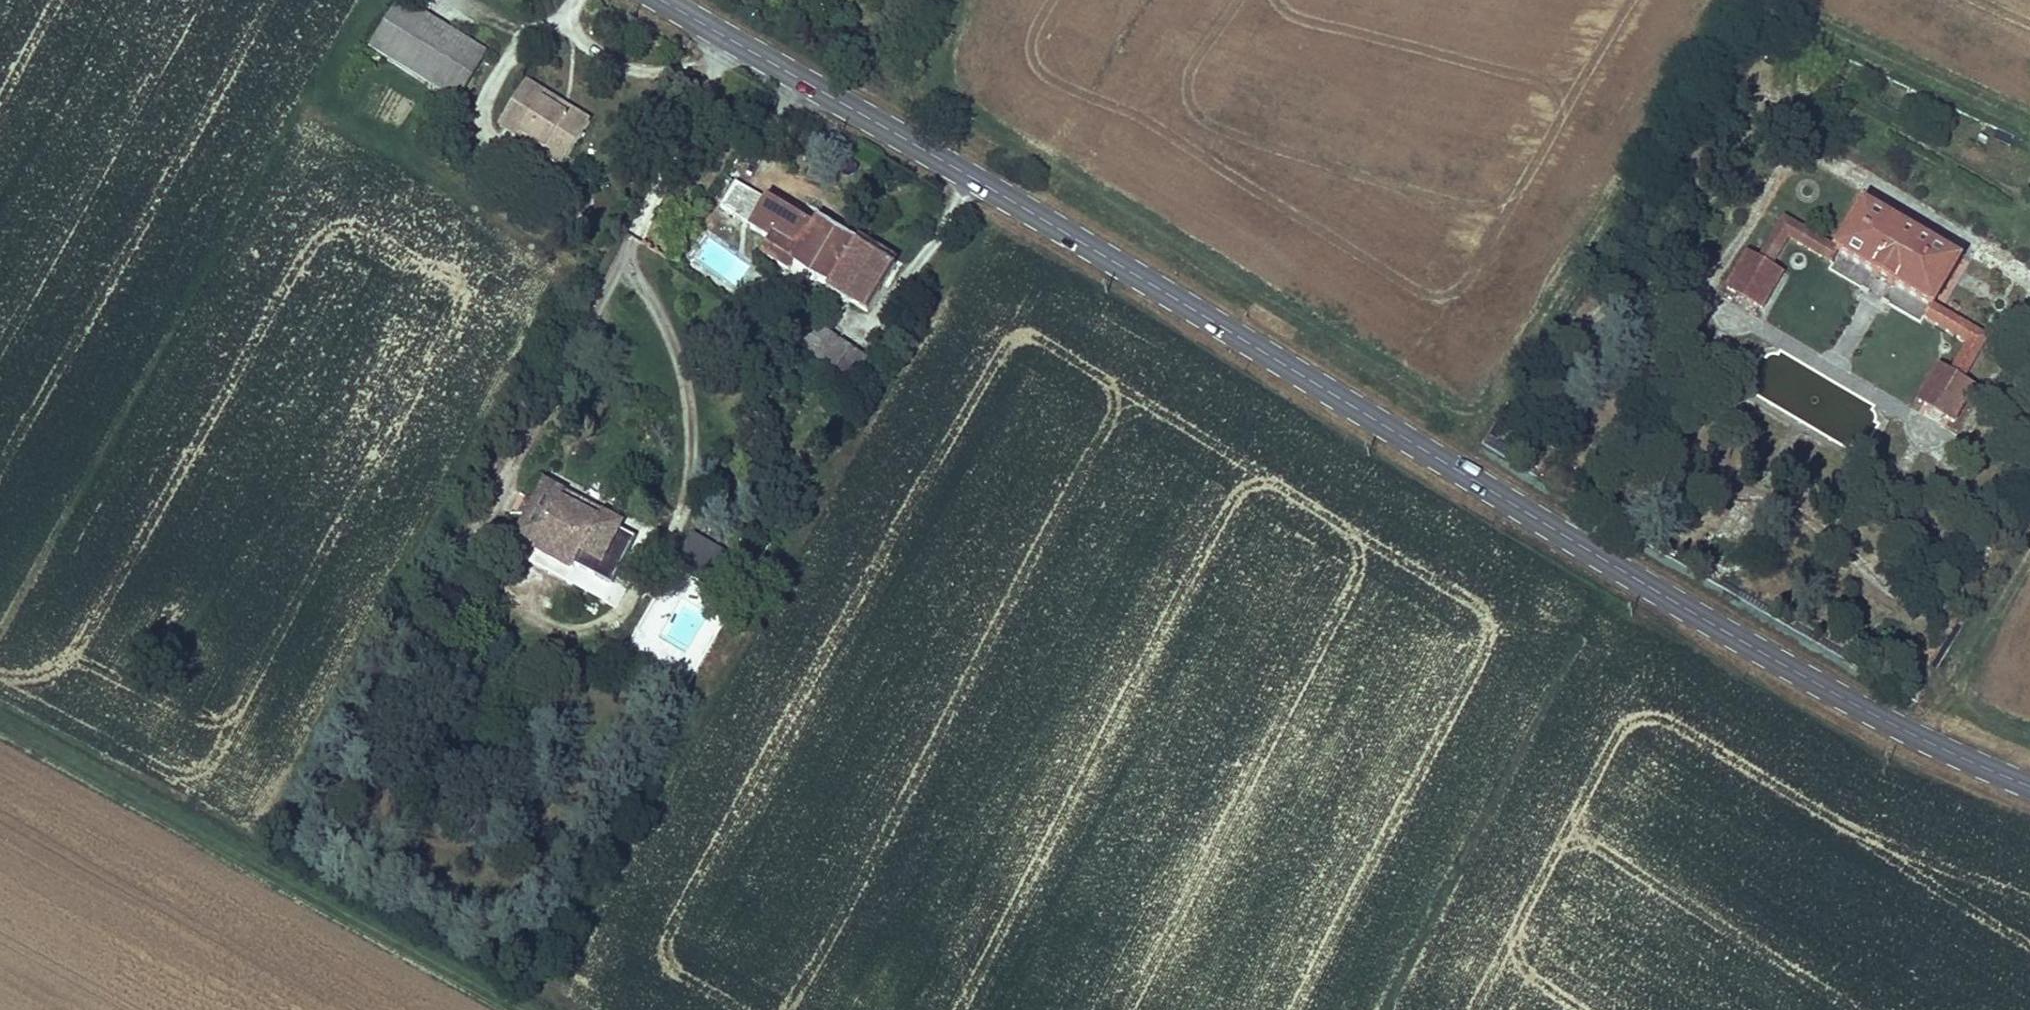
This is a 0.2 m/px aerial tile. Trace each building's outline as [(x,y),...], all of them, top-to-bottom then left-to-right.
[(368,50),(458,104),(489,53),(401,0),(399,0),(368,50)] [(527,81),(497,129),(562,169),(592,121),(527,81)] [(770,204),(732,182),(713,215),(767,246),(761,256),(793,275),(799,266),(839,289),(863,246),(825,224),(822,228),(773,200),(770,204)] [(1949,265),(1852,205),(1824,250),(1821,257),(1920,315),(1923,310),(1949,265)] [(1783,228),(1770,220),(1744,264),(1756,271),(1776,240),(1783,228)] [(1824,250),(1783,228),(1776,240),(1817,265),(1821,257),(1824,250)] [(898,266),(863,246),(839,289),(834,297),(869,317),(898,266)] [(1763,281),(1736,263),(1721,288),(1747,304),(1763,281)] [(1953,345),(1960,332),(1923,310),(1920,315),(1915,323),(1953,345)] [(871,364),(812,322),(790,353),(849,395),(871,364)] [(1974,341),(1960,332),(1953,345),(1936,377),(1951,384),(1974,341)] [(1949,391),(1930,379),(1917,403),(1937,415),(1949,391)] [(625,526),(543,483),(513,540),(535,551),(533,556),(572,577),(576,570),(612,589),(638,540),(622,532),(625,526)] [(754,564),(694,534),(673,577),(733,606),(754,564)]
